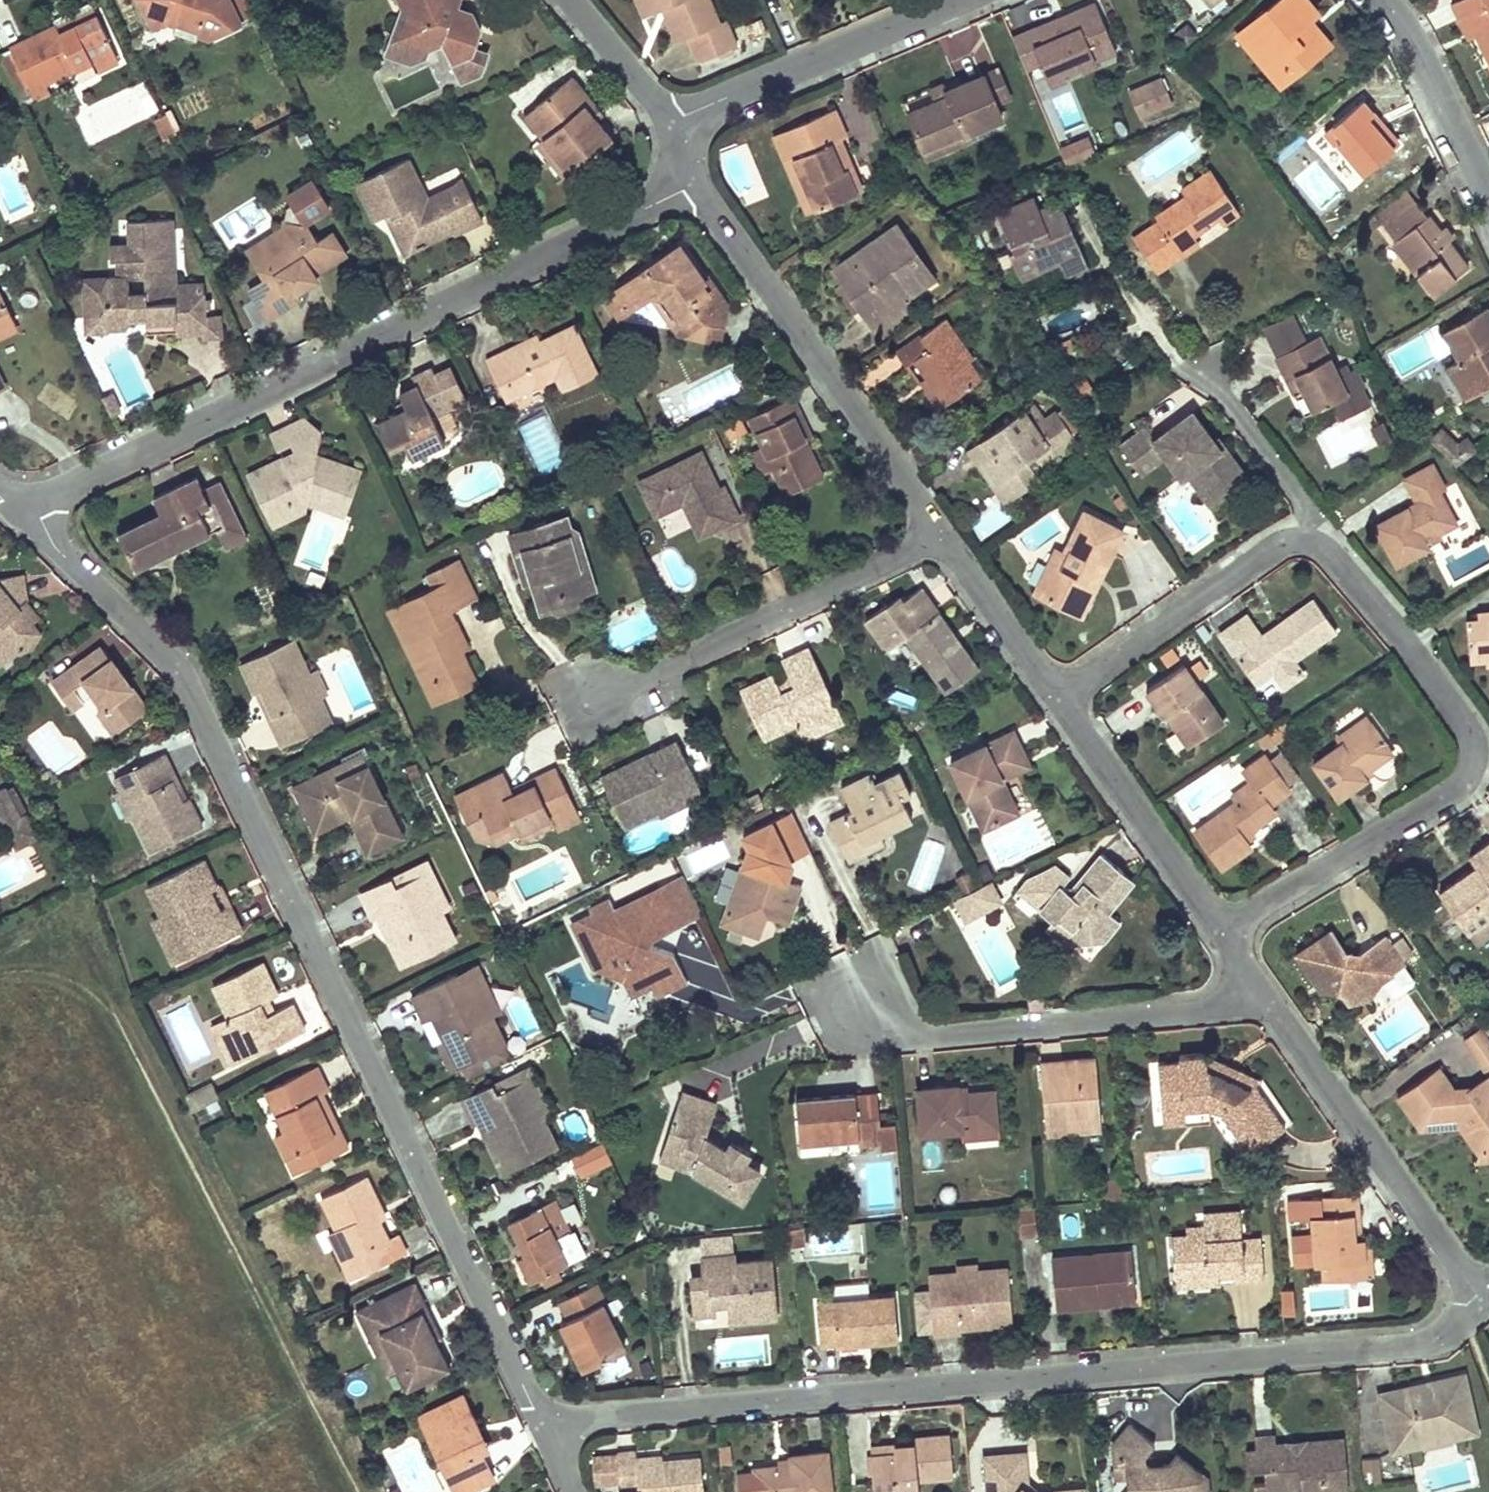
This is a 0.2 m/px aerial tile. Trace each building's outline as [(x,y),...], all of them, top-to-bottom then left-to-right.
[(154,29),(169,21),(176,24),(172,33),(196,43),(200,33),(212,38),(244,23),(233,0),(141,0),(154,29)] [(402,8),(409,10),(418,29),(414,42),(400,37),(392,58),(415,66),(427,60),(431,49),(446,43),(453,60),(451,61),(462,81),(481,71),(488,52),(475,47),(481,30),(473,15),(463,20),(453,0),(399,0),(402,8)] [(643,16),(663,7),(677,41),(686,36),(698,62),(737,46),(727,21),(719,24),(709,0),(637,0),(643,16)] [(1195,14),(1207,6),(1202,0),(1185,0),(1195,14)] [(1318,31),(1307,18),(1316,11),(1307,0),(1277,0),(1236,33),(1277,85),(1328,44),(1318,31)] [(1471,36),(1474,34),(1487,61),(1488,61),(1488,0),(1455,0),(1450,2),(1467,38),(1471,36)] [(58,24),(12,47),(14,52),(31,87),(34,94),(51,85),(49,81),(77,65),(92,59),(97,70),(117,61),(96,15),(90,2),(55,20),(58,24)] [(1115,51),(1095,3),(1073,12),(1074,14),(1063,19),(1064,22),(1058,25),(1055,19),(1012,36),(1026,69),(1039,64),(1043,72),(1058,66),(1061,72),(1079,65),(1082,71),(1095,65),(1093,60),(1115,51)] [(418,29),(409,10),(400,37),(414,42),(418,29)] [(15,95),(31,87),(14,52),(0,59),(0,63),(15,95)] [(97,70),(92,59),(77,65),(83,77),(97,70)] [(1009,95),(998,68),(946,87),(949,95),(935,100),(909,111),(923,147),(947,137),(951,148),(969,141),(965,132),(1003,118),(996,100),(1009,95)] [(591,97),(571,74),(524,113),(542,136),(570,170),(611,135),(592,113),(584,103),(591,97)] [(1169,106),(1159,81),(1128,93),(1138,119),(1169,106)] [(935,100),(949,95),(946,87),(945,83),(931,89),(935,100)] [(54,91),(51,85),(34,94),(37,100),(54,91)] [(599,107),(591,97),(584,103),(592,113),(599,107)] [(1336,142),(1349,157),(1362,173),(1396,143),(1360,101),(1331,127),(1326,131),(1336,142)] [(784,143),(813,211),(854,195),(845,171),(841,173),(837,162),(845,159),(839,142),(845,139),(832,111),(789,129),(793,140),(784,143)] [(176,133),(167,113),(156,118),(166,138),(176,133)] [(771,137),(803,215),(813,211),(784,143),(793,140),(789,129),(771,137)] [(570,170),(542,136),(529,147),(554,177),(557,181),(570,170)] [(951,148),(947,137),(923,147),(927,157),(951,148)] [(1096,156),(1090,140),(1061,151),(1067,166),(1096,156)] [(391,213),(410,251),(453,230),(456,235),(483,221),(469,190),(440,204),(436,194),(427,198),(408,157),(357,183),(376,221),(384,217),(391,213)] [(859,192),(845,159),(837,162),(841,173),(845,171),(854,195),(859,192)] [(1239,214),(1209,170),(1181,190),(1185,197),(1156,217),(1159,222),(1133,240),(1157,275),(1181,258),(1174,249),(1190,238),(1207,227),(1204,222),(1214,214),(1217,219),(1221,225),(1239,214)] [(330,207),(314,180),(289,195),(295,205),(289,208),(281,227),(277,243),(263,253),(276,273),(264,280),(249,289),(267,318),(296,300),(292,295),(318,279),(315,274),(346,255),(333,234),(318,243),(308,226),(305,226),(305,222),(330,207)] [(440,204),(469,190),(465,180),(436,194),(440,204)] [(1383,227),(1414,203),(1403,188),(1372,214),(1383,227)] [(1000,217),(1008,235),(1031,225),(1027,216),(1041,211),(1037,201),(1000,217)] [(1072,226),(1062,202),(1046,208),(1052,222),(1059,219),(1064,229),(1072,226)] [(1430,291),(1447,279),(1464,266),(1444,239),(1437,230),(1426,215),(1424,216),(1414,203),(1383,227),(1393,240),(1392,241),(1430,291)] [(1046,208),(1041,211),(1027,216),(1031,225),(1008,235),(1014,250),(1010,253),(1019,272),(1038,263),(1041,270),(1062,262),(1067,274),(1088,264),(1072,226),(1064,229),(1059,219),(1052,222),(1046,208)] [(410,251),(391,213),(384,217),(402,255),(410,251)] [(1217,219),(1214,214),(1204,222),(1207,227),(1217,219)] [(173,269),(172,220),(127,223),(127,246),(108,247),(108,262),(116,261),(118,279),(107,281),(97,294),(81,294),(83,319),(99,319),(110,327),(110,330),(124,330),(127,324),(129,316),(144,316),(145,324),(175,321),(176,334),(200,332),(205,329),(204,316),(203,285),(174,286),(165,287),(165,269),(173,269)] [(906,296),(932,277),(896,225),(871,242),(875,248),(855,264),(858,268),(842,282),(861,310),(879,297),(884,303),(872,312),(883,326),(912,306),(906,296)] [(1450,235),(1443,225),(1437,230),(1444,239),(1450,235)] [(281,227),(245,249),(264,280),(276,273),(263,253),(277,243),(281,227)] [(1197,248),(1190,238),(1174,249),(1181,258),(1197,248)] [(875,248),(871,242),(833,270),(842,282),(858,268),(855,264),(875,248)] [(681,248),(669,256),(690,261),(681,248)] [(797,250),(773,266),(778,273),(801,256),(797,250)] [(680,337),(721,345),(727,313),(719,311),(702,286),(705,284),(690,261),(669,256),(613,295),(611,306),(634,309),(652,298),(666,299),(683,324),(680,337)] [(1041,270),(1038,263),(1019,272),(1022,282),(1042,274),(1041,270)] [(174,286),(173,269),(165,269),(165,287),(174,286)] [(730,305),(712,279),(705,284),(702,286),(719,311),(727,313),(730,305)] [(81,285),(81,294),(97,294),(107,281),(85,282),(81,285)] [(0,292),(0,293),(0,327),(14,321),(0,292)] [(879,297),(861,310),(876,332),(883,326),(872,312),(884,303),(879,297)] [(666,299),(652,298),(680,337),(683,324),(666,299)] [(611,306),(620,320),(634,309),(611,306)] [(1456,382),(1465,399),(1488,385),(1488,313),(1485,306),(1440,332),(1457,360),(1446,366),(1456,382)] [(1277,357),(1305,343),(1291,312),(1261,325),(1277,357)] [(215,315),(204,316),(205,329),(200,332),(201,338),(216,337),(219,333),(219,320),(215,315)] [(99,319),(83,319),(84,330),(86,332),(106,334),(110,330),(110,327),(99,319)] [(971,358),(944,319),(894,354),(902,367),(912,361),(923,378),(943,404),(979,378),(967,360),(971,358)] [(14,321),(0,327),(0,338),(18,329),(14,321)] [(176,334),(175,321),(145,324),(145,335),(176,334)] [(563,391),(597,375),(576,328),(541,345),(508,360),(504,351),(486,359),(506,401),(557,378),(563,391)] [(537,335),(504,351),(508,360),(541,345),(537,335)] [(1326,358),(1317,337),(1307,342),(1317,362),(1326,358)] [(1342,365),(1333,369),(1326,358),(1317,362),(1307,342),(1305,343),(1277,357),(1275,358),(1286,380),(1295,374),(1313,409),(1329,401),(1338,418),(1366,404),(1358,387),(1361,385),(1353,368),(1346,372),(1342,365)] [(446,402),(464,393),(451,366),(434,374),(446,402)] [(434,374),(431,367),(411,376),(415,383),(399,392),(403,402),(407,409),(396,414),(378,423),(391,449),(403,442),(410,458),(445,440),(454,436),(455,434),(457,430),(457,425),(456,422),(453,417),(446,402),(434,374)] [(1313,409),(1295,374),(1286,380),(1302,413),(1313,409)] [(943,404),(923,378),(916,383),(935,410),(943,404)] [(104,399),(107,406),(115,402),(110,393),(103,397),(104,399)] [(453,417),(471,408),(464,393),(446,402),(453,417)] [(796,412),(789,397),(746,418),(759,446),(770,468),(783,495),(818,480),(802,441),(790,415),(796,412)] [(119,410),(115,402),(107,406),(111,413),(119,410)] [(407,409),(403,402),(393,407),(396,414),(407,409)] [(1030,404),(1020,411),(977,441),(983,449),(983,461),(997,481),(1009,485),(1015,493),(1036,479),(1030,470),(1023,460),(1042,444),(1050,453),(1072,438),(1054,412),(1043,421),(1030,404)] [(808,438),(796,412),(790,415),(802,441),(808,438)] [(1216,450),(1189,413),(1153,441),(1143,428),(1118,447),(1140,476),(1165,458),(1180,480),(1185,477),(1193,470),(1215,501),(1244,479),(1220,447),(1216,450)] [(744,431),(737,417),(721,425),(728,439),(744,431)] [(305,420),(288,428),(294,441),(299,449),(304,460),(302,466),(298,469),(293,470),(289,467),(284,457),(249,474),(274,527),(302,513),(306,500),(320,493),(331,498),(336,484),(351,489),(360,470),(318,453),(321,433),(305,420)] [(1391,440),(1382,422),(1370,428),(1379,446),(1391,440)] [(294,441),(288,428),(273,434),(279,447),(294,441)] [(1478,449),(1467,436),(1464,439),(1458,444),(1443,428),(1432,438),(1457,465),(1478,449)] [(983,449),(977,441),(966,449),(1004,502),(1015,493),(1009,485),(997,481),(983,461),(983,449)] [(1050,453),(1042,444),(1023,460),(1030,470),(1050,453)] [(770,468),(759,446),(749,451),(759,474),(770,468)] [(304,460),(299,449),(284,457),(289,467),(293,470),(298,469),(302,466),(304,460)] [(715,490),(698,454),(639,482),(654,514),(683,501),(693,520),(707,514),(713,527),(737,516),(724,486),(715,490)] [(1442,486),(1431,464),(1404,478),(1414,500),(1373,523),(1396,567),(1425,551),(1420,542),(1438,533),(1452,525),(1435,490),(1442,486)] [(1193,470),(1185,477),(1207,507),(1215,501),(1193,470)] [(201,490),(194,477),(153,497),(160,511),(118,531),(133,566),(215,527),(225,548),(246,538),(225,493),(206,502),(201,490)] [(225,493),(219,480),(201,490),(206,502),(225,493)] [(342,514),(351,489),(336,484),(331,498),(320,493),(306,500),(342,514)] [(1056,549),(1048,566),(1062,571),(1049,600),(1081,615),(1124,528),(1085,510),(1066,553),(1056,549)] [(713,527),(707,514),(693,520),(699,534),(713,527)] [(570,532),(565,515),(508,533),(513,551),(522,548),(531,580),(541,607),(562,600),(564,606),(575,603),(581,587),(574,566),(579,564),(570,532)] [(579,529),(570,532),(579,564),(574,566),(581,587),(595,582),(579,529)] [(1443,542),(1438,533),(1420,542),(1425,551),(1443,542)] [(531,580),(522,548),(513,551),(522,582),(531,580)] [(454,609),(475,599),(456,558),(427,571),(434,586),(388,608),(406,645),(415,641),(439,689),(463,678),(452,656),(466,648),(471,646),(454,609)] [(1062,571),(1048,566),(1035,594),(1049,600),(1062,571)] [(325,578),(309,572),(305,583),(320,590),(325,578)] [(0,578),(0,645),(7,639),(16,652),(35,650),(39,633),(33,625),(40,619),(28,604),(19,611),(8,597),(12,593),(26,592),(25,575),(0,578)] [(28,604),(26,592),(12,593),(8,597),(19,611),(28,604)] [(932,612),(919,593),(875,623),(889,642),(902,633),(941,689),(976,665),(937,609),(932,612)] [(1261,639),(1246,617),(1219,637),(1255,685),(1267,677),(1277,690),(1291,680),(1281,667),(1334,629),(1314,601),(1261,639)] [(1477,611),(1478,619),(1466,620),(1469,652),(1488,650),(1488,610),(1477,611)] [(309,672),(293,638),(239,663),(253,694),(256,692),(261,690),(274,717),(270,719),(282,746),(309,733),(305,723),(328,712),(320,696),(309,672)] [(16,652),(7,639),(0,645),(0,666),(16,652)] [(481,683),(466,648),(452,656),(463,678),(439,689),(415,641),(406,645),(433,706),(481,683)] [(737,690),(760,738),(791,724),(795,731),(836,713),(807,648),(778,661),(785,678),(789,685),(774,692),(770,684),(767,676),(737,690)] [(1469,652),(1470,661),(1488,660),(1488,650),(1469,652)] [(91,652),(49,686),(58,697),(74,684),(84,698),(90,694),(102,709),(118,728),(145,708),(108,660),(100,665),(91,652)] [(1221,721),(1181,664),(1143,690),(1162,718),(1168,714),(1190,743),(1221,721)] [(316,668),(309,672),(320,696),(328,692),(316,668)] [(789,685),(785,678),(770,684),(774,692),(789,685)] [(84,698),(74,684),(58,697),(67,711),(84,698)] [(274,717),(261,690),(256,692),(270,719),(274,717)] [(118,728),(102,709),(97,714),(112,733),(118,728)] [(1343,738),(1371,719),(1365,711),(1337,730),(1343,738)] [(332,721),(328,712),(305,723),(309,733),(332,721)] [(840,721),(836,713),(795,731),(799,741),(840,721)] [(1190,743),(1168,714),(1162,718),(1183,748),(1190,743)] [(1392,748),(1371,719),(1343,738),(1313,760),(1338,795),(1367,774),(1364,768),(1374,762),(1392,748)] [(1021,753),(1010,730),(947,761),(981,830),(1007,816),(991,783),(997,779),(991,768),(1021,753)] [(700,788),(677,739),(599,776),(624,825),(656,809),(688,794),(700,788)] [(171,781),(171,780),(177,778),(164,753),(115,777),(120,788),(135,817),(151,849),(202,825),(189,795),(186,797),(181,800),(171,781)] [(1026,765),(1021,753),(991,768),(997,779),(1026,765)] [(1268,802),(1288,786),(1264,753),(1242,769),(1247,777),(1253,786),(1234,799),(1195,828),(1222,865),(1250,847),(1246,840),(1241,832),(1249,825),(1273,810),(1268,802)] [(367,765),(362,756),(343,764),(348,774),(367,765)] [(1378,767),(1374,762),(1364,768),(1367,774),(1378,767)] [(343,764),(294,788),(315,834),(350,818),(367,852),(400,835),(367,765),(348,774),(343,764)] [(513,792),(558,772),(555,766),(510,786),(513,792)] [(471,791),(505,776),(501,767),(468,783),(471,791)] [(871,773),(840,787),(852,810),(834,819),(844,840),(855,836),(863,853),(884,844),(879,835),(912,818),(901,796),(911,792),(899,769),(875,781),(871,773)] [(452,790),(473,835),(489,827),(510,817),(516,830),(550,815),(556,828),(579,818),(558,772),(513,792),(510,786),(505,776),(471,791),(468,783),(452,790)] [(1253,786),(1247,777),(1228,791),(1234,799),(1253,786)] [(186,797),(177,778),(171,780),(171,781),(181,800),(186,797)] [(1014,813),(997,779),(991,783),(1007,816),(1014,813)] [(135,817),(120,788),(113,792),(126,821),(135,817)] [(23,832),(31,827),(17,804),(11,807),(0,789),(0,828),(2,832),(18,823),(23,832)] [(691,801),(688,794),(656,809),(659,816),(691,801)] [(756,798),(743,805),(747,814),(761,807),(756,798)] [(516,830),(510,817),(489,827),(473,835),(495,841),(516,830)] [(844,840),(834,819),(829,822),(848,861),(863,853),(855,836),(844,840)] [(18,823),(2,832),(8,841),(23,832),(18,823)] [(1256,833),(1249,825),(1241,832),(1246,840),(1256,833)] [(929,893),(947,845),(925,837),(907,885),(929,893)] [(1468,858),(1475,868),(1438,893),(1468,935),(1488,920),(1488,843),(1468,858)] [(740,866),(745,851),(732,847),(726,865),(739,869),(740,866)] [(793,868),(745,851),(740,866),(760,874),(753,893),(735,886),(721,925),(751,935),(763,929),(767,917),(787,924),(801,886),(788,882),(793,868)] [(1122,872),(1100,854),(1079,879),(1083,883),(1072,895),(1059,884),(1038,909),(1051,920),(1055,915),(1068,927),(1066,931),(1077,942),(1101,940),(1117,921),(1105,910),(1123,888),(1122,872)] [(426,858),(393,874),(398,885),(423,871),(441,908),(450,903),(426,858)] [(215,887),(202,859),(146,885),(160,914),(177,950),(204,936),(208,945),(236,933),(224,907),(215,911),(206,892),(215,887)] [(398,885),(393,874),(361,891),(374,920),(383,915),(394,935),(385,940),(399,967),(457,938),(441,908),(423,871),(398,885)] [(1132,880),(1122,872),(1123,888),(1132,880)] [(701,915),(682,876),(611,910),(607,901),(586,911),(588,915),(568,925),(588,965),(622,978),(628,964),(643,969),(649,981),(656,995),(680,982),(667,953),(643,944),(646,936),(653,938),(701,915)] [(1075,885),(1059,884),(1072,895),(1083,883),(1079,879),(1075,885)] [(997,905),(985,882),(976,887),(964,893),(975,915),(997,905)] [(223,884),(215,887),(224,907),(236,933),(244,929),(223,884)] [(498,899),(491,886),(483,890),(489,903),(498,899)] [(374,920),(361,891),(354,894),(369,923),(374,920)] [(975,915),(964,893),(948,900),(959,923),(975,915)] [(177,950),(160,914),(152,918),(174,962),(208,945),(204,936),(177,950)] [(394,935),(383,915),(374,920),(385,940),(394,935)] [(1051,920),(1044,928),(1063,944),(1077,942),(1066,931),(1068,927),(1055,915),(1051,920)] [(1488,936),(1488,920),(1468,935),(1476,946),(1488,936)] [(760,937),(763,929),(751,935),(760,937)] [(1403,965),(1384,937),(1351,960),(1330,930),(1293,957),(1315,985),(1327,977),(1339,995),(1346,1004),(1378,982),(1381,980),(1390,995),(1394,996),(1410,984),(1411,981),(1401,966),(1403,965)] [(277,991),(262,959),(214,983),(229,1016),(220,1021),(239,1060),(305,1028),(294,1000),(265,1014),(256,1019),(251,1006),(259,1001),(277,991)] [(476,961),(447,976),(452,985),(473,976),(491,1011),(499,1007),(476,961)] [(649,981),(643,969),(628,964),(622,978),(629,991),(649,981)] [(452,985),(447,976),(413,993),(426,1019),(434,1015),(445,1036),(437,1040),(450,1069),(506,1041),(491,1011),(473,976),(452,985)] [(1339,995),(1327,977),(1315,985),(1320,993),(1339,995)] [(1378,982),(1346,1004),(1369,1003),(1378,982)] [(426,1019),(413,993),(406,997),(419,1023),(426,1019)] [(1027,1010),(1044,1008),(1043,997),(1026,999),(1027,1010)] [(265,1014),(259,1001),(251,1006),(256,1019),(265,1014)] [(239,1060),(220,1021),(211,1024),(231,1064),(239,1060)] [(1488,1061),(1488,1040),(1478,1026),(1461,1038),(1482,1066),(1488,1061)] [(1096,1047),(1114,1045),(1113,1035),(1095,1037),(1096,1047)] [(1177,1054),(1157,1055),(1161,1105),(1205,1101),(1216,1106),(1244,1147),(1281,1122),(1253,1079),(1245,1084),(1204,1062),(1203,1048),(1176,1049),(1177,1054)] [(1257,1074),(1203,1048),(1204,1062),(1245,1084),(1253,1079),(1281,1122),(1287,1119),(1257,1074)] [(1094,1059),(1041,1064),(1046,1121),(1099,1115),(1094,1059)] [(331,1091),(319,1063),(312,1067),(324,1094),(331,1091)] [(528,1063),(498,1079),(502,1088),(524,1077),(541,1112),(550,1109),(528,1063)] [(324,1094),(312,1067),(266,1089),(285,1130),(277,1134),(297,1174),(351,1148),(337,1120),(329,1124),(317,1098),(324,1094)] [(1396,1097),(1419,1130),(1430,1123),(1435,1131),(1447,1122),(1449,1114),(1456,1112),(1456,1126),(1477,1154),(1488,1152),(1488,1074),(1488,1075),(1463,1093),(1459,1088),(1451,1089),(1436,1069),(1396,1097)] [(502,1088),(498,1079),(463,1095),(476,1122),(484,1118),(495,1138),(487,1142),(501,1172),(557,1144),(541,1112),(524,1077),(502,1088)] [(216,1082),(186,1096),(192,1109),(222,1095),(216,1082)] [(959,1084),(916,1087),(921,1134),(964,1128),(999,1125),(995,1089),(960,1094),(959,1084)] [(707,1139),(719,1105),(684,1092),(671,1126),(693,1141),(689,1150),(702,1158),(693,1170),(742,1201),(760,1173),(746,1164),(751,1156),(733,1144),(727,1152),(707,1139)] [(878,1103),(878,1093),(856,1095),(857,1104),(878,1103)] [(337,1120),(324,1094),(317,1098),(329,1124),(337,1120)] [(476,1122),(463,1095),(456,1099),(469,1126),(476,1122)] [(856,1095),(796,1100),(801,1144),(856,1138),(856,1146),(882,1145),(878,1103),(857,1104),(856,1095)] [(1205,1115),(1205,1101),(1161,1105),(1162,1119),(1205,1115)] [(1100,1130),(1099,1115),(1046,1121),(1048,1135),(1100,1130)] [(495,1138),(484,1118),(476,1122),(487,1142),(495,1138)] [(1000,1134),(999,1125),(964,1128),(965,1137),(1000,1134)] [(693,1141),(671,1126),(659,1159),(693,1170),(702,1158),(689,1150),(693,1141)] [(583,1177),(614,1161),(603,1140),(572,1156),(583,1177)] [(1477,1154),(1473,1163),(1488,1161),(1488,1152),(1477,1154)] [(381,1209),(366,1177),(323,1199),(337,1229),(344,1244),(337,1247),(346,1267),(353,1263),(360,1274),(404,1253),(397,1235),(387,1239),(379,1222),(373,1212),(381,1209)] [(1104,1182),(1105,1200),(1119,1199),(1117,1181),(1104,1182)] [(1355,1213),(1354,1192),(1317,1196),(1319,1214),(1311,1215),(1313,1240),(1316,1262),(1323,1261),(1325,1279),(1357,1275),(1355,1258),(1363,1257),(1361,1235),(1358,1235),(1347,1236),(1346,1227),(1350,1227),(1349,1214),(1355,1213)] [(567,1222),(554,1195),(510,1217),(520,1239),(526,1251),(521,1254),(532,1279),(567,1262),(551,1228),(560,1225),(567,1222)] [(1035,1236),(1033,1207),(1018,1209),(1019,1216),(1021,1237),(1035,1236)] [(386,1219),(381,1209),(373,1212),(379,1222),(386,1219)] [(1243,1235),(1241,1210),(1204,1213),(1205,1225),(1205,1240),(1189,1242),(1188,1236),(1173,1238),(1175,1270),(1190,1269),(1192,1276),(1221,1273),(1221,1270),(1233,1269),(1234,1279),(1265,1276),(1262,1244),(1244,1247),(1243,1235)] [(1358,1235),(1355,1213),(1349,1214),(1350,1227),(1346,1227),(1347,1236),(1358,1235)] [(576,1258),(560,1225),(551,1228),(567,1262),(576,1258)] [(1205,1240),(1205,1225),(1188,1226),(1188,1236),(1189,1242),(1205,1240)] [(344,1244),(337,1229),(330,1233),(337,1247),(344,1244)] [(805,1246),(803,1229),(789,1230),(791,1247),(805,1246)] [(1260,1234),(1243,1235),(1244,1247),(1262,1244),(1260,1234)] [(1368,1235),(1361,1235),(1363,1257),(1355,1258),(1357,1275),(1371,1274),(1368,1235)] [(526,1251),(520,1239),(515,1242),(521,1254),(526,1251)] [(1316,1262),(1313,1240),(1305,1242),(1307,1262),(1316,1262)] [(777,1311),(773,1259),(736,1262),(735,1252),(703,1254),(705,1272),(706,1284),(694,1284),(697,1317),(720,1315),(720,1303),(732,1302),(733,1315),(777,1311)] [(1126,1294),(1123,1253),(1052,1259),(1055,1310),(1098,1306),(1098,1296),(1126,1294)] [(980,1272),(979,1262),(957,1264),(958,1273),(980,1272)] [(360,1274),(353,1263),(346,1267),(351,1278),(360,1274)] [(985,1327),(1015,1324),(1009,1269),(980,1272),(958,1273),(938,1275),(941,1298),(930,1300),(933,1331),(964,1328),(964,1324),(984,1322),(985,1327)] [(1222,1284),(1221,1273),(1192,1276),(1190,1269),(1175,1270),(1177,1287),(1222,1284)] [(706,1284),(705,1272),(693,1273),(694,1284),(706,1284)] [(941,1298),(938,1275),(928,1276),(930,1300),(941,1298)] [(451,1368),(438,1341),(436,1338),(424,1312),(431,1309),(418,1281),(359,1309),(381,1355),(390,1351),(395,1361),(399,1370),(408,1388),(451,1368)] [(607,1301),(598,1282),(560,1300),(569,1319),(562,1321),(583,1366),(624,1347),(604,1303),(607,1301)] [(1279,1288),(1283,1314),(1298,1312),(1294,1286),(1279,1288)] [(894,1293),(816,1300),(821,1344),(898,1337),(894,1293)] [(1127,1303),(1126,1294),(1098,1296),(1098,1306),(1127,1303)] [(444,1334),(431,1309),(424,1312),(436,1338),(444,1334)] [(777,1319),(777,1311),(733,1315),(734,1322),(777,1319)] [(964,1336),(964,1328),(933,1331),(934,1339),(964,1336)] [(395,1361),(390,1351),(381,1355),(386,1365),(391,1374),(399,1370),(395,1361)] [(807,1352),(801,1352),(803,1375),(809,1375),(807,1352)] [(1391,1449),(1476,1430),(1464,1373),(1407,1385),(1408,1393),(1381,1399),(1391,1449)] [(1408,1393),(1407,1385),(1379,1391),(1381,1399),(1408,1393)] [(475,1416),(464,1393),(420,1414),(445,1467),(456,1462),(459,1470),(485,1457),(481,1449),(467,1421),(475,1416)] [(489,1445),(475,1416),(467,1421),(481,1449),(489,1445)] [(1134,1424),(1117,1446),(1120,1476),(1132,1475),(1132,1486),(1127,1491),(1208,1491),(1207,1479),(1177,1454),(1170,1464),(1166,1464),(1153,1466),(1148,1461),(1148,1458),(1148,1454),(1157,1443),(1134,1424)] [(953,1474),(950,1435),(914,1437),(914,1449),(874,1452),(877,1491),(912,1491),(920,1491),(920,1477),(953,1474)] [(1347,1487),(1343,1439),(1304,1442),(1305,1451),(1288,1453),(1288,1443),(1273,1444),(1272,1437),(1253,1438),(1254,1449),(1245,1450),(1246,1471),(1262,1470),(1263,1482),(1255,1482),(1255,1491),(1268,1491),(1302,1488),(1302,1491),(1328,1491),(1327,1489),(1347,1487)] [(1305,1451),(1304,1442),(1288,1443),(1288,1453),(1305,1451)] [(702,1458),(664,1461),(637,1463),(636,1454),(636,1450),(620,1452),(622,1491),(705,1491),(702,1458)] [(829,1452),(792,1455),(793,1464),(780,1465),(755,1468),(757,1491),(833,1491),(829,1452)] [(664,1461),(664,1453),(636,1454),(637,1463),(664,1461)] [(1023,1486),(1027,1481),(1024,1453),(986,1455),(989,1491),(1031,1491),(1023,1486)] [(1379,1454),(1361,1457),(1364,1484),(1382,1481),(1379,1454)] [(793,1464),(792,1455),(779,1456),(780,1465),(793,1464)] [(493,1474),(485,1457),(459,1470),(466,1487),(493,1474)] [(1148,1461),(1153,1466),(1166,1464),(1165,1457),(1148,1458),(1148,1461)] [(459,1470),(456,1462),(445,1467),(448,1474),(459,1470)] [(466,1487),(459,1470),(448,1474),(456,1491),(466,1487)] [(1027,1481),(1023,1486),(1031,1491),(1038,1491),(1027,1481)]
